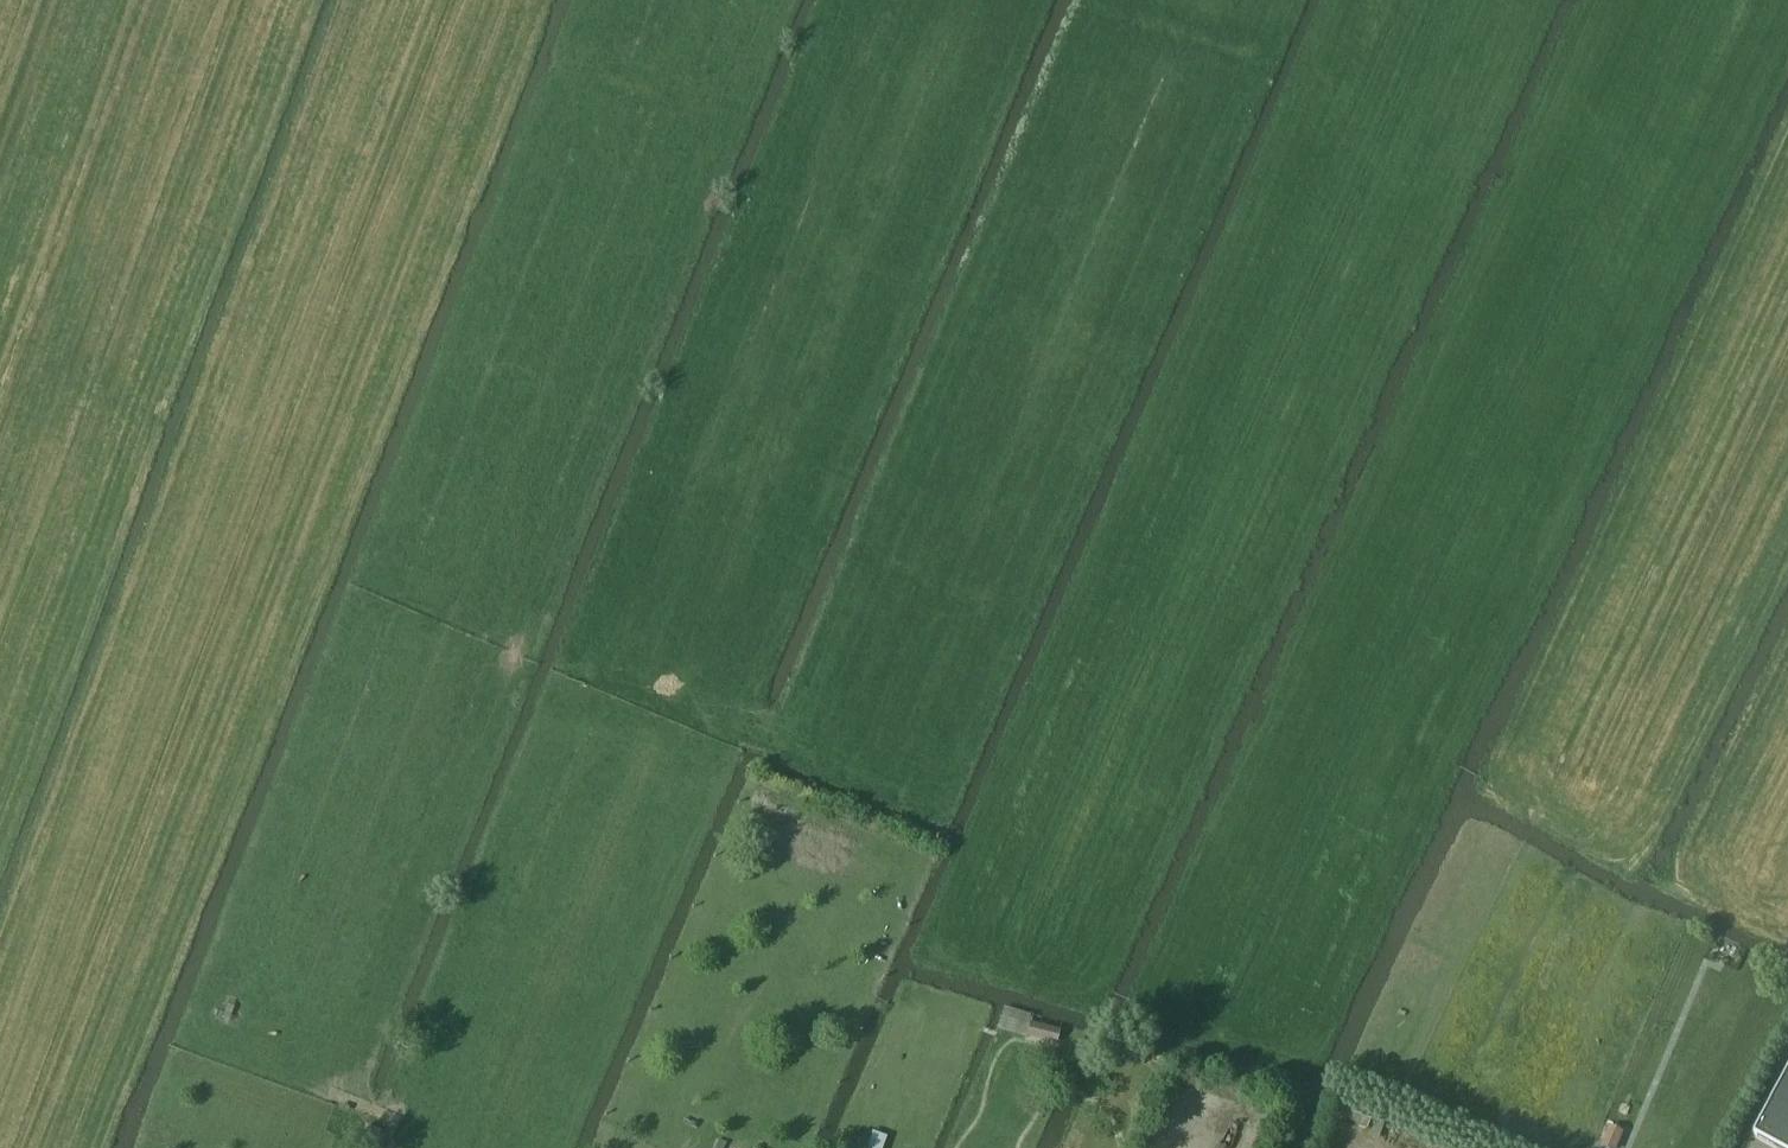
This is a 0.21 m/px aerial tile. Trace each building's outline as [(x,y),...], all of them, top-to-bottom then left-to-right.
[(1003,1008),(999,1029),(1024,1034),(1029,1014),(1003,1008)] [(1027,1038),(1055,1045),(1059,1030),(1030,1024),(1027,1038)] [(1755,1141),(1769,1147),(1787,1147),(1787,1078),(1755,1141)] [(1339,1119),(1366,1129),(1371,1114),(1374,1115),(1376,1109),(1347,1098),(1339,1119)] [(362,1134),(362,1135),(376,1141),(379,1132),(365,1127),(362,1134)] [(1623,1132),(1610,1127),(1601,1147),(1617,1147),(1623,1132)] [(886,1138),(872,1133),(867,1147),(882,1147),(886,1138)]
